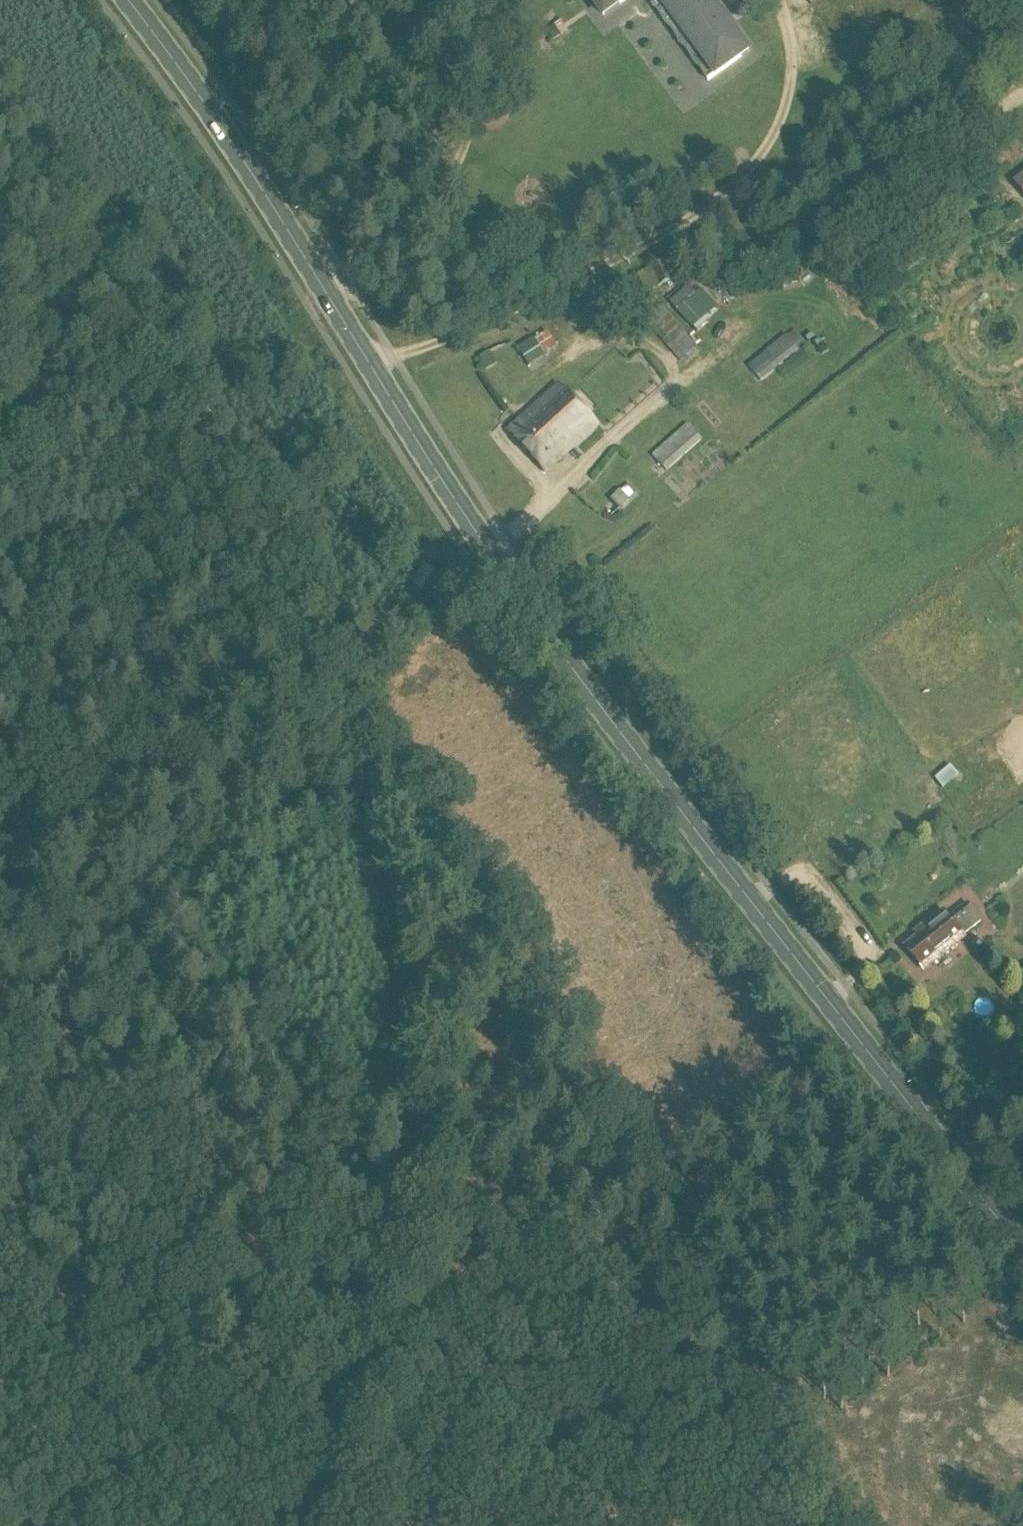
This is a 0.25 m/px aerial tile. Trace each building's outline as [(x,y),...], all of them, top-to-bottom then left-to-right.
[(604,16),(626,0),(593,0),(604,16)] [(651,3),(709,81),(750,51),(713,0),(655,0),(651,3)] [(645,291),(672,281),(665,262),(639,273),(645,291)] [(707,314),(729,293),(713,277),(691,298),(707,314)] [(699,350),(653,296),(636,310),(682,364),(699,350)] [(556,346),(545,331),(517,349),(528,366),(544,356),(543,354),(556,346)] [(761,383),(801,353),(786,335),(749,365),(761,383)] [(525,452),(577,405),(557,384),(506,431),(525,452)] [(596,426),(577,405),(525,452),(545,473),(596,426)] [(668,473),(703,441),(687,424),(653,455),(668,473)] [(968,902),(949,918),(943,911),(916,933),(919,937),(907,947),(925,970),(965,938),(962,935),(981,921),(968,902)]
